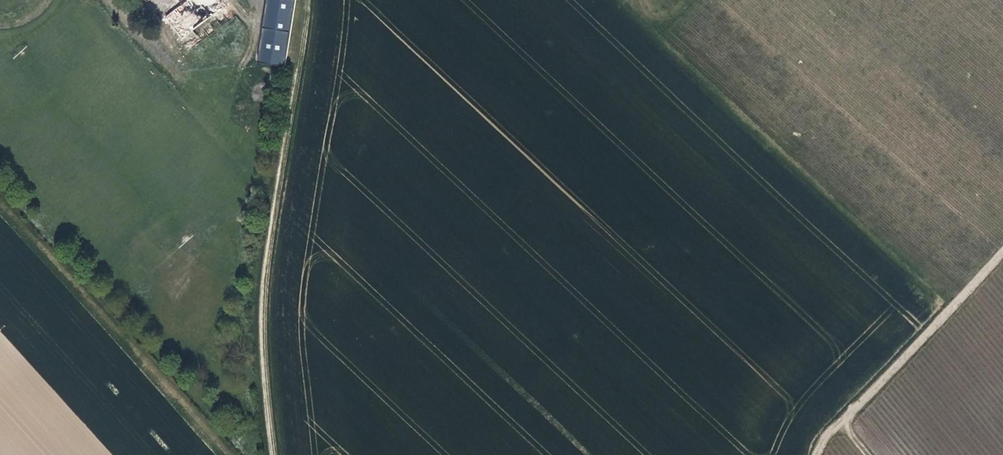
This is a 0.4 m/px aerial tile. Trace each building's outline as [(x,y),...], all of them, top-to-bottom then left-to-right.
[(215,0),(178,0),(181,4),(166,15),(183,37),(220,8),(215,0)] [(261,62),(268,13),(272,14),(274,0),(268,0),(258,62),(261,62)] [(285,66),(288,50),(296,0),(274,0),(272,14),(268,13),(261,62),(285,66)]
